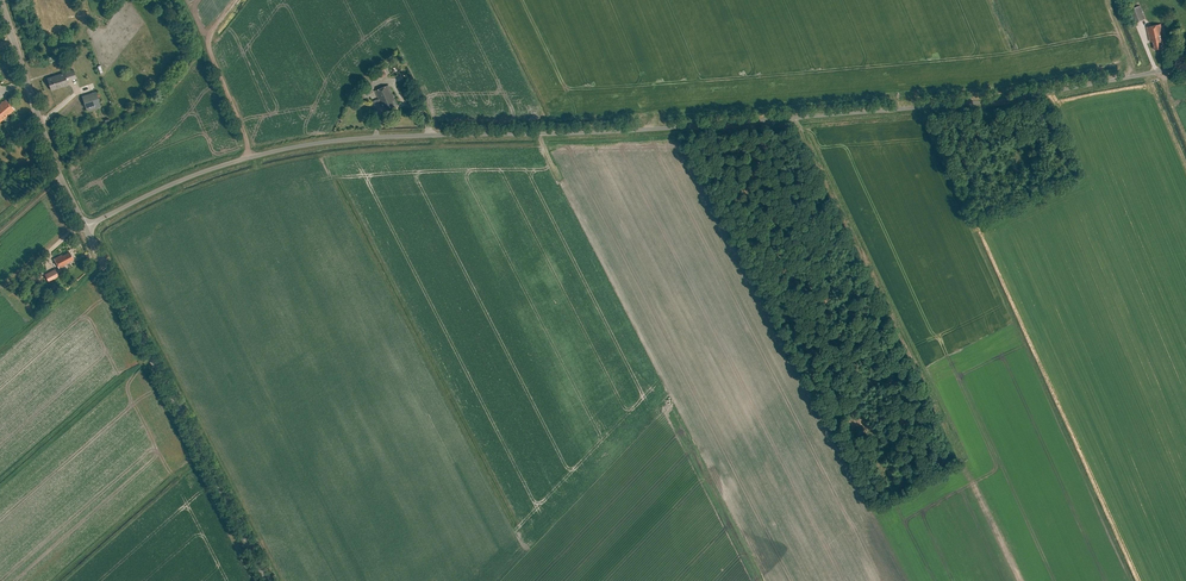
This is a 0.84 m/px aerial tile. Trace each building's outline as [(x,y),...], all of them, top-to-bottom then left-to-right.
[(1140,6),(1130,10),(1135,22),(1145,18),(1140,6)] [(1163,48),(1162,39),(1164,38),(1162,24),(1148,27),(1150,40),(1152,39),(1152,41),(1154,41),(1155,49),(1163,48)] [(68,85),(66,80),(76,76),(73,69),(47,78),(51,90),(68,85)] [(376,81),(383,77),(381,72),(374,76),(376,81)] [(357,91),(362,99),(373,94),(369,85),(357,91)] [(376,108),(380,106),(380,105),(382,104),(383,107),(384,106),(387,111),(398,106),(388,85),(375,91),(381,103),(379,103),(377,99),(373,101),(376,108)] [(88,107),(89,111),(101,107),(96,91),(82,96),(86,108),(88,107)] [(15,109),(6,99),(0,104),(0,121),(15,109)] [(62,255),(54,258),(59,269),(66,265),(65,264),(68,263),(68,262),(73,259),(70,252),(62,255)] [(54,270),(47,274),(50,280),(58,275),(57,272),(56,273),(54,270)]
